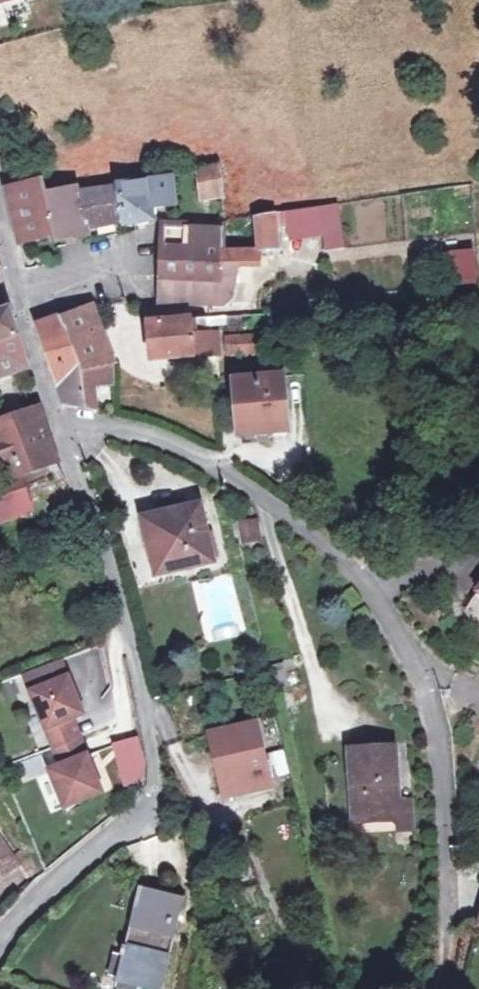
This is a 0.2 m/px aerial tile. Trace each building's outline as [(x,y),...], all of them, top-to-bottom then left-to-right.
[(222,197),(217,168),(197,172),(202,200),(222,197)] [(117,190),(79,194),(78,189),(45,197),(42,183),(6,189),(19,243),(50,237),(56,242),(89,236),(87,229),(121,223),(121,228),(153,221),(151,209),(174,205),(171,176),(116,185),(117,190)] [(316,208),(288,212),(290,224),(291,232),(319,228),(316,208)] [(290,224),(288,212),(252,217),(255,249),(277,248),(275,225),(290,224)] [(223,305),(226,304),(228,302),(232,298),(234,295),(235,292),(236,288),(237,267),(256,264),(257,250),(222,250),(222,227),(161,226),(161,248),(160,304),(223,305)] [(445,286),(477,285),(476,248),(444,249),(445,286)] [(93,374),(115,373),(114,361),(94,310),(37,326),(52,367),(65,404),(97,409),(94,386),(93,374)] [(0,313),(0,379),(26,369),(8,311),(0,313)] [(148,324),(151,361),(218,354),(216,335),(207,335),(206,318),(148,324)] [(115,386),(115,373),(93,374),(94,386),(115,386)] [(241,435),(288,431),(283,376),(235,380),(241,435)] [(0,482),(0,500),(0,501),(7,520),(33,511),(20,476),(57,461),(40,409),(0,424),(0,460),(7,479),(0,482)] [(225,502),(243,513),(249,505),(231,494),(225,502)] [(198,507),(141,518),(146,546),(164,542),(170,572),(210,564),(198,507)] [(243,525),(245,540),(260,538),(258,523),(243,525)] [(164,542),(146,546),(153,576),(170,572),(164,542)] [(25,672),(55,746),(80,735),(73,717),(84,712),(62,657),(25,672)] [(280,689),(289,687),(283,665),(275,667),(280,689)] [(215,732),(229,789),(271,781),(256,724),(215,732)] [(103,790),(80,735),(55,746),(63,764),(51,769),(66,805),(103,790)] [(122,766),(143,759),(136,735),(115,743),(122,766)] [(356,819),(398,817),(397,800),(394,748),(352,750),(356,819)] [(143,778),(143,759),(122,766),(127,782),(143,778)] [(413,799),(397,800),(398,817),(414,815),(413,799)] [(414,815),(398,817),(399,831),(415,830),(414,815)] [(17,863),(0,839),(0,875),(17,863)] [(17,856),(30,875),(38,869),(25,850),(17,856)] [(184,896),(139,887),(118,977),(163,988),(184,896)]
